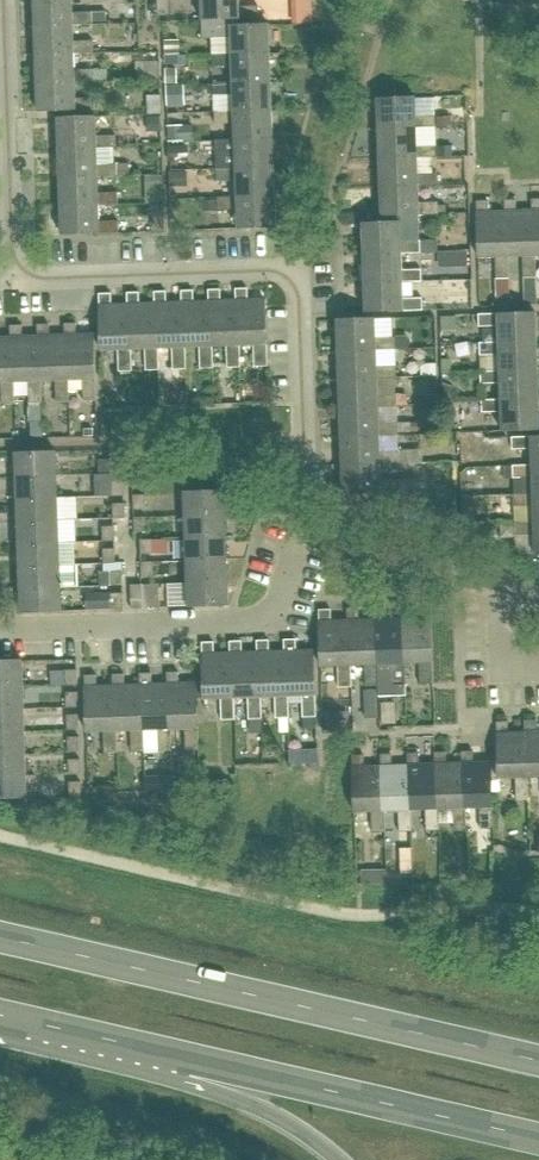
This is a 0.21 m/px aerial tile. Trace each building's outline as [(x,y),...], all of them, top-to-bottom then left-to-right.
[(73,0),(34,0),(35,25),(74,23),(74,25),(92,24),(91,12),(73,13),(73,0)] [(240,0),(201,0),(202,20),(259,18),(259,7),(240,7),(240,0)] [(232,56),(271,54),(270,24),(236,25),(235,19),(202,20),(203,39),(231,38),(232,53),(232,56)] [(74,41),(74,25),(74,23),(35,25),(37,53),(75,52),(75,54),(93,53),(93,41),(74,41)] [(75,69),(75,54),(75,52),(37,53),(38,82),(75,80),(75,82),(94,81),(94,68),(75,69)] [(130,66),(151,64),(150,52),(129,53),(130,66)] [(272,83),(271,54),(232,56),(232,53),(213,54),(213,67),(232,66),(233,83),(233,84),(272,83)] [(76,98),(75,82),(75,80),(38,82),(39,111),(39,112),(77,110),(77,111),(95,110),(95,98),(76,98)] [(234,113),(272,111),(272,83),(233,84),(233,83),(214,83),(214,95),(234,94),(234,111),(234,113)] [(140,105),(152,105),(152,87),(139,87),(140,105)] [(417,127),(417,130),(436,129),(436,116),(416,117),(415,97),(377,99),(378,129),(417,127)] [(273,140),(272,111),(234,113),(234,111),(215,112),(215,124),(235,123),(235,140),(235,142),(273,140)] [(454,116),(436,116),(436,129),(454,128),(454,116)] [(97,147),(97,148),(116,147),(115,135),(97,135),(96,117),(58,118),(59,148),(97,147)] [(194,125),(168,126),(168,142),(194,141),(194,125)] [(417,145),(417,130),(417,127),(378,129),(379,157),(418,156),(418,158),(437,157),(437,145),(417,145)] [(235,142),(235,140),(216,140),(216,152),(235,152),(236,168),(236,170),(274,168),(273,140),(235,142)] [(98,165),(97,148),(97,147),(59,148),(60,176),(98,175),(98,176),(117,176),(116,164),(98,165)] [(418,174),(418,158),(418,156),(379,157),(380,186),(419,185),(419,186),(438,186),(438,173),(418,174)] [(275,197),(274,168),(236,170),(236,168),(216,169),(217,181),(236,180),(237,197),(237,199),(275,197)] [(99,193),(98,176),(98,175),(60,176),(61,205),(99,203),(99,205),(118,205),(117,193),(99,193)] [(419,203),(419,186),(419,185),(380,186),(381,216),(420,214),(420,215),(439,214),(439,202),(419,203)] [(276,227),(275,197),(237,199),(237,197),(217,198),(218,209),(237,209),(238,228),(276,227)] [(534,255),(532,210),(517,211),(517,199),(504,199),(505,211),(507,256),(510,256),(524,255),(524,277),(538,277),(537,255),(534,255)] [(505,211),(489,212),(488,200),(477,200),(479,257),(496,256),(497,278),(511,278),(510,256),(507,256),(505,211)] [(100,222),(99,205),(99,203),(61,205),(62,234),(100,233),(100,234),(119,233),(118,221),(100,222)] [(402,252),(402,254),(421,253),(420,241),(401,242),(401,222),(362,224),(363,253),(402,252)] [(402,271),(402,254),(402,252),(363,253),(364,282),(403,281),(403,282),(422,282),(421,270),(402,271)] [(403,299),(403,282),(403,281),(364,282),(365,312),(404,310),(404,311),(423,311),(422,299),(403,299)] [(238,345),(240,345),(254,344),(255,366),(268,366),(268,343),(267,343),(266,307),(266,299),(249,300),(249,289),(237,289),(237,300),(238,345)] [(238,345),(237,300),(222,300),(221,290),(209,290),(209,301),(210,301),(211,346),(213,346),(227,345),(228,367),(241,367),(240,345),(238,345)] [(210,301),(209,301),(195,301),(194,291),(182,291),(183,302),(184,347),(185,347),(199,346),(200,368),(214,368),(213,346),(211,346),(210,301)] [(184,347),(183,302),(167,302),(167,292),(156,292),(156,303),(155,303),(157,348),(159,348),(172,347),(173,369),(186,369),(185,347),(184,347)] [(157,348),(155,303),(139,303),(139,293),(126,293),(127,304),(128,304),(130,349),(132,349),(146,348),(146,371),(160,370),(159,348),(157,348)] [(128,304),(127,304),(112,304),(112,294),(100,294),(101,350),(119,349),(119,371),(133,371),(132,349),(130,349),(128,304)] [(499,343),(537,342),(536,312),(479,314),(479,326),(498,325),(499,342),(499,343)] [(376,348),(376,349),(395,348),(395,336),(376,336),(375,318),(337,320),(338,350),(376,348)] [(67,380),(69,380),(83,379),(84,401),(97,400),(96,378),(94,334),(77,334),(76,323),(65,323),(65,335),(66,335),(67,380)] [(66,335),(65,335),(50,335),(50,324),(37,324),(38,336),(40,381),(42,381),(57,380),(57,402),(70,402),(69,380),(67,380),(66,335)] [(38,336),(23,336),(23,325),(10,326),(11,336),(13,382),(15,382),(29,381),(30,403),(42,402),(42,381),(40,381),(38,336)] [(395,336),(395,348),(410,348),(410,335),(395,336)] [(11,336),(0,337),(0,382),(2,382),(2,404),(16,403),(15,382),(13,382),(11,336)] [(538,371),(537,342),(499,343),(499,342),(480,342),(480,355),(499,354),(500,370),(500,372),(538,371)] [(377,365),(376,349),(376,348),(338,350),(339,378),(377,377),(377,378),(396,377),(396,365),(377,365)] [(538,371),(500,372),(500,370),(481,371),(481,383),(500,382),(501,399),(501,401),(538,399),(538,392),(538,371)] [(378,394),(377,378),(377,377),(339,378),(340,407),(378,405),(378,407),(397,406),(397,394),(378,394)] [(501,401),(501,399),(482,399),(482,411),(501,411),(502,430),(538,429),(538,399),(501,401)] [(378,407),(378,405),(340,407),(341,435),(380,434),(380,435),(399,435),(398,423),(379,423),(378,407)] [(43,407),(29,407),(29,422),(43,422),(43,407)] [(464,448),(463,422),(452,422),(454,448),(464,448)] [(480,428),(481,441),(501,439),(499,426),(480,428)] [(380,452),(380,435),(380,434),(341,435),(342,464),(381,463),(381,464),(400,463),(399,451),(380,452)] [(538,466),(538,437),(532,437),(532,436),(512,436),(512,449),(531,448),(532,464),(532,467),(538,466)] [(16,476),(57,475),(56,452),(15,453),(16,476)] [(112,474),(124,473),(124,458),(112,459),(112,474)] [(381,480),(381,464),(381,463),(342,464),(343,494),(401,492),(401,479),(381,480)] [(532,467),(532,464),(513,465),(513,477),(532,477),(533,493),(533,495),(538,495),(538,466),(532,467)] [(17,499),(58,497),(57,475),(16,476),(17,499)] [(418,510),(417,479),(401,480),(402,510),(418,510)] [(113,496),(125,495),(124,481),(113,481),(113,496)] [(185,516),(226,514),(225,490),(184,492),(185,516)] [(533,495),(533,493),(513,494),(514,506),(533,505),(534,522),(534,524),(538,524),(538,495),(533,495)] [(134,509),(146,509),(146,494),(134,495),(134,509)] [(18,521),(59,520),(58,497),(17,499),(18,521)] [(114,518),(126,518),(125,503),(113,503),(114,518)] [(186,538),(227,536),(226,514),(185,516),(186,538)] [(135,532),(140,532),(147,531),(146,517),(134,517),(135,532)] [(19,544),(59,542),(59,520),(18,521),(19,544)] [(534,524),(534,522),(515,523),(515,535),(534,534),(535,554),(538,553),(538,524),(534,524)] [(103,541),(115,540),(115,526),(103,526),(103,541)] [(187,560),(227,559),(227,536),(186,538),(187,560)] [(141,554),(153,554),(153,539),(141,539),(141,554)] [(75,542),(59,542),(19,544),(19,566),(76,564),(75,542)] [(104,563),(116,563),(116,548),(104,548),(104,563)] [(188,583),(228,581),(227,559),(187,560),(188,583)] [(142,576),(154,576),(153,561),(142,562),(142,576)] [(76,564),(19,566),(20,589),(61,587),(77,587),(76,564)] [(111,585),(123,585),(122,570),(110,571),(111,585)] [(228,581),(188,583),(188,606),(229,605),(228,581)] [(132,599),(142,599),(143,599),(143,584),(131,584),(132,599)] [(61,587),(20,589),(21,612),(62,611),(61,587)] [(87,610),(111,609),(111,608),(111,593),(86,594),(87,610)] [(111,608),(123,608),(123,593),(111,593),(111,608)] [(403,663),(405,663),(419,663),(420,684),(433,683),(432,662),(430,617),(414,617),(413,606),(401,607),(401,618),(402,618),(403,663)] [(402,618),(401,618),(386,618),(386,607),(374,608),(374,619),(375,619),(377,664),(379,664),(392,663),(393,685),(406,684),(405,663),(403,663),(402,618)] [(375,619),(374,619),(359,619),(358,608),(347,609),(347,620),(349,665),(351,665),(365,664),(366,686),(379,685),(379,664),(377,664),(375,619)] [(347,620),(331,620),(331,609),(319,610),(321,666),(338,666),(339,687),(352,686),(351,665),(349,665),(347,620)] [(286,696),(289,696),(302,695),(303,716),(316,715),(315,695),(313,649),(297,650),(296,639),(283,639),(283,650),(285,650),(286,696)] [(285,650),(283,650),(270,650),(269,640),(257,640),(258,651),(259,697),(261,697),(276,696),(276,717),(289,716),(289,696),(286,696),(285,650)] [(258,651),(242,652),(242,641),(230,641),(230,652),(231,652),(232,698),(234,698),(248,697),(248,718),(262,717),(261,697),(259,697),(258,651)] [(231,652),(230,652),(214,653),(214,642),(202,642),(204,699),(221,698),(221,719),(235,719),(234,698),(232,698),(231,652)] [(23,683),(23,660),(0,660),(0,684),(23,683)] [(67,682),(79,682),(78,666),(67,667),(67,682)] [(169,728),(172,728),(186,728),(187,749),(199,749),(198,727),(197,727),(196,682),(180,683),(180,672),(167,672),(168,683),(169,728)] [(169,728),(168,683),(153,683),(153,673),(141,673),(141,684),(142,729),(145,729),(159,729),(160,750),(172,749),(172,728),(169,728)] [(142,729),(141,684),(126,685),(126,674),(113,674),(113,685),(114,685),(115,730),(117,730),(132,730),(132,751),(145,750),(145,729),(142,729)] [(114,685),(113,685),(98,686),(98,675),(85,675),(87,731),(105,731),(105,752),(118,751),(117,730),(115,730),(114,685)] [(24,706),(23,683),(0,684),(0,706),(24,706)] [(377,689),(364,689),(365,702),(377,702),(377,689)] [(67,705),(79,705),(79,690),(67,690),(67,705)] [(25,728),(24,706),(0,706),(0,729),(25,728)] [(68,727),(80,727),(80,712),(68,713),(68,727)] [(536,731),(536,720),(524,721),(524,732),(525,731),(526,777),(528,776),(538,776),(538,731),(536,731)] [(525,731),(524,732),(509,732),(508,721),(497,721),(499,778),(515,777),(516,798),(529,798),(528,776),(526,777),(525,731)] [(26,750),(25,728),(0,729),(0,751),(26,750)] [(69,750),(81,750),(81,735),(68,735),(69,750)] [(27,773),(26,750),(0,751),(0,774),(27,773)] [(464,807),(466,807),(480,807),(481,828),(494,828),(493,806),(492,806),(491,761),(474,762),(474,751),(462,751),(464,807)] [(464,807),(462,762),(447,763),(447,752),(435,752),(435,763),(437,808),(438,808),(452,808),(453,829),(466,828),(466,807),(464,807)] [(166,775),(174,775),(173,753),(165,753),(166,775)] [(435,763),(420,764),(419,753),(407,753),(408,764),(410,809),(411,809),(425,809),(426,830),(439,829),(438,808),(437,808),(435,763)] [(408,764),(393,765),(392,754),(380,754),(381,765),(382,810),(384,810),(398,810),(399,831),(412,831),(411,809),(410,809),(408,764)] [(382,810),(381,765),(365,766),(364,755),(352,755),(354,811),(371,811),(372,832),(385,832),(384,810),(382,810)] [(70,772),(82,771),(81,757),(69,757),(70,772)] [(0,774),(0,797),(28,796),(27,773),(0,774)] [(70,795),(83,794),(82,779),(70,780),(70,794),(70,795)]
